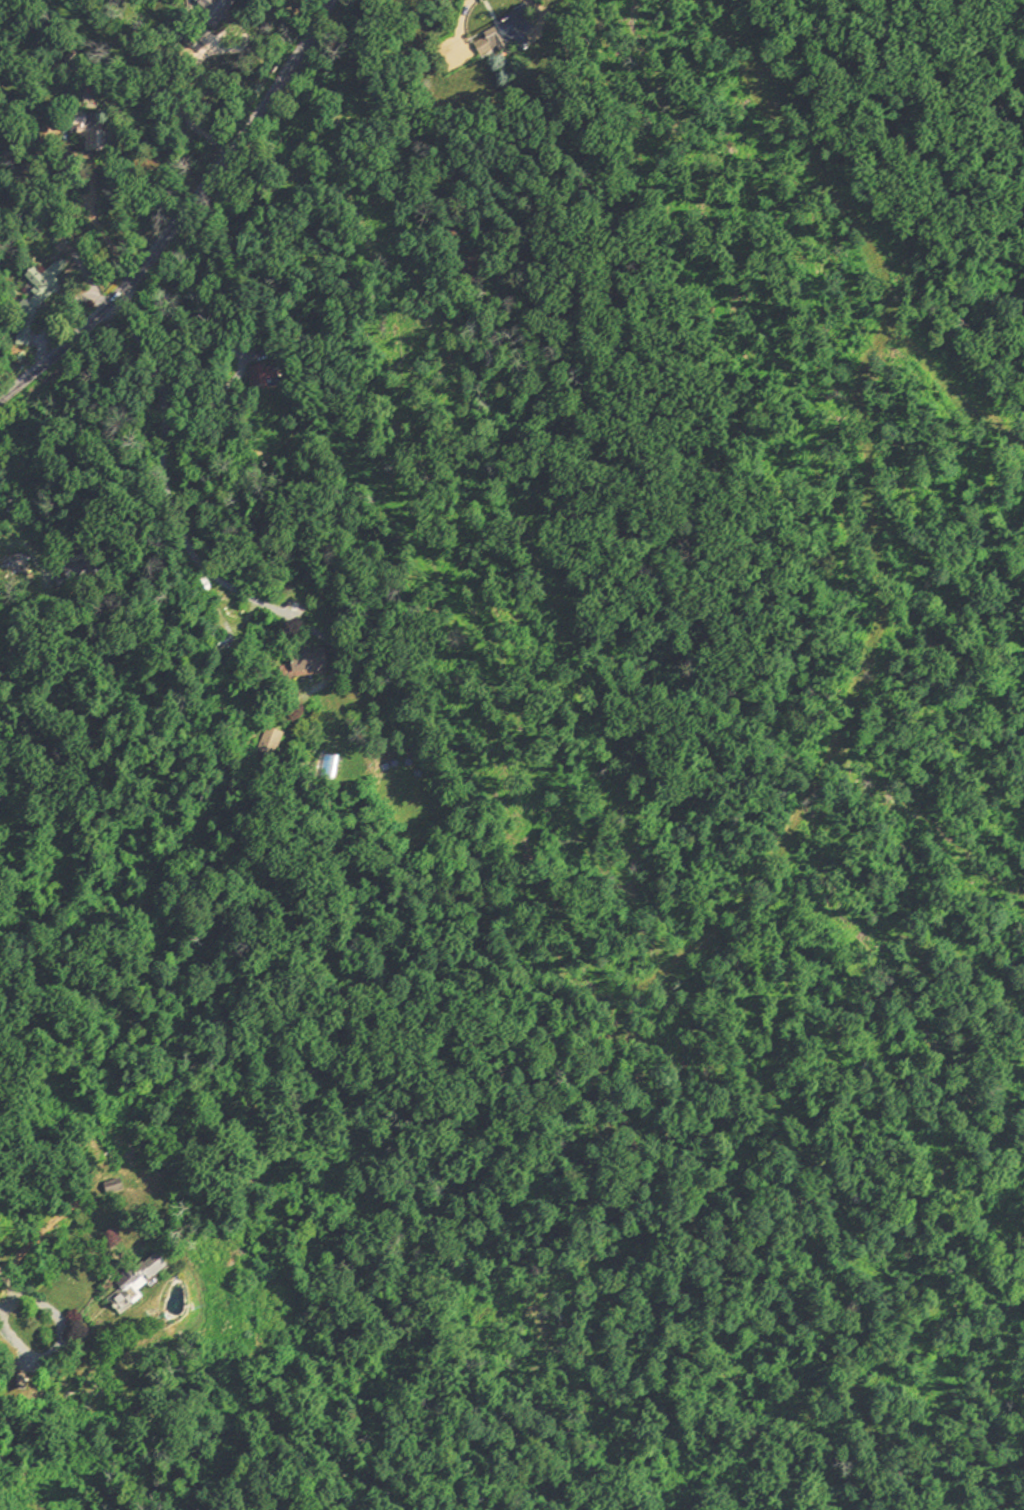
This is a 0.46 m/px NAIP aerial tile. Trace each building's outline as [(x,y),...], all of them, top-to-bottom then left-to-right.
[(490,60),(519,49),(517,42),(541,33),(534,13),(480,34),(490,60)] [(73,285),(58,271),(50,280),(38,270),(23,286),(31,294),(25,300),(42,316),(73,285)] [(154,1296),(149,1290),(181,1265),(169,1250),(126,1284),(143,1305),(154,1296)]
